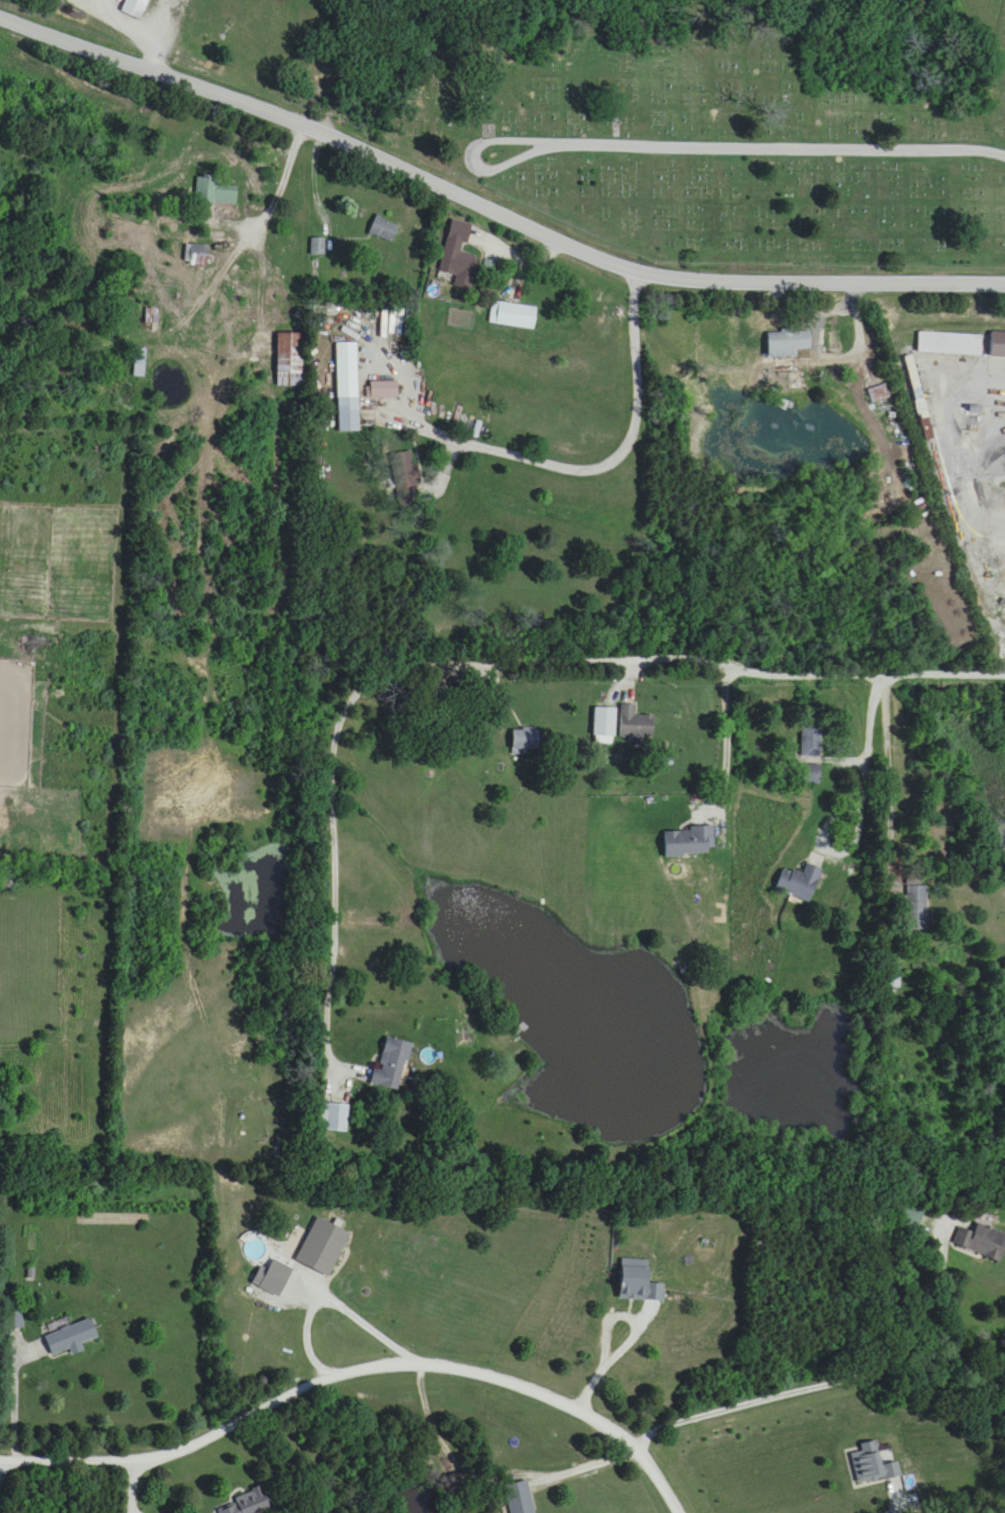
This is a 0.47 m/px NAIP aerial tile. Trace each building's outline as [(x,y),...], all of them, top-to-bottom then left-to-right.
[(139,19),(148,0),(126,0),(120,10),(139,19)] [(196,204),(236,205),(237,187),(218,187),(218,178),(197,178),(196,204)] [(369,235),(392,242),(398,224),(375,217),(369,235)] [(473,282),(478,257),(463,254),(469,223),(451,220),(440,276),(473,282)] [(210,247),(193,244),(189,263),(206,266),(210,247)] [(500,327),(534,327),(534,304),(500,304),(500,327)] [(769,331),(770,359),(798,358),(797,350),(811,350),(810,330),(769,331)] [(991,356),(1004,357),(1004,332),(992,331),(991,356)] [(277,386),(301,386),(302,334),(278,333),(277,386)] [(919,353),(982,355),(982,335),(919,333),(919,353)] [(358,432),(358,343),(338,343),(338,432),(358,432)] [(147,350),(136,349),(134,376),(145,377),(147,350)] [(397,382),(371,382),(371,399),(397,399),(397,382)] [(393,503),(417,502),(416,453),(391,453),(393,503)] [(653,738),(653,716),(636,716),(636,704),(621,704),(621,738),(653,738)] [(821,756),(821,727),(802,727),(802,756),(821,756)] [(512,754),(539,754),(539,730),(512,730),(512,754)] [(714,854),(714,829),(665,830),(666,856),(714,854)] [(803,874),(783,868),(776,893),(810,902),(819,869),(805,865),(803,874)] [(907,887),(907,931),(928,931),(928,887),(907,887)] [(401,1091),(410,1043),(383,1038),(373,1086),(401,1091)] [(295,1263),(329,1278),(348,1234),(315,1219),(295,1263)] [(1004,1251),(1004,1235),(971,1222),(961,1248),(1000,1263),(1004,1251)] [(246,1235),(246,1260),(262,1260),(262,1235),(246,1235)] [(7,1314),(9,1330),(23,1328),(22,1313),(7,1314)] [(98,1341),(92,1320),(44,1335),(50,1356),(98,1341)] [(506,1484),(510,1512),(533,1512),(529,1481),(506,1484)] [(220,1512),(272,1512),(265,1493),(219,1509),(220,1512)]
